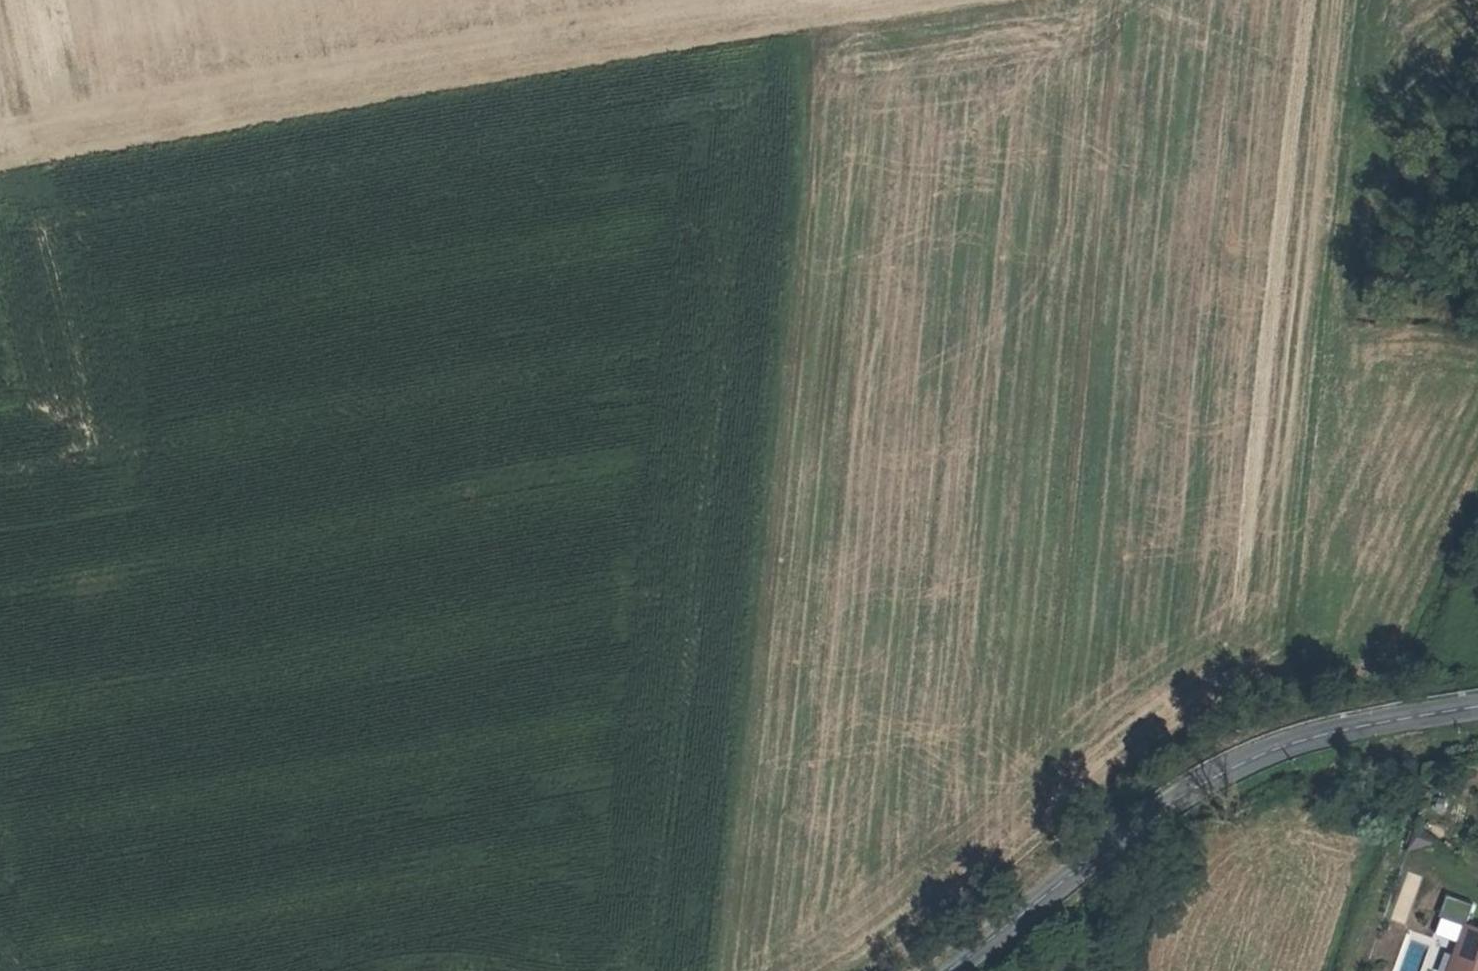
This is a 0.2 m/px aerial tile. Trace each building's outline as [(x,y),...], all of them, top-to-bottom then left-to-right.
[(1441,970),(1477,970),(1477,932),(1458,925),(1441,970)]
